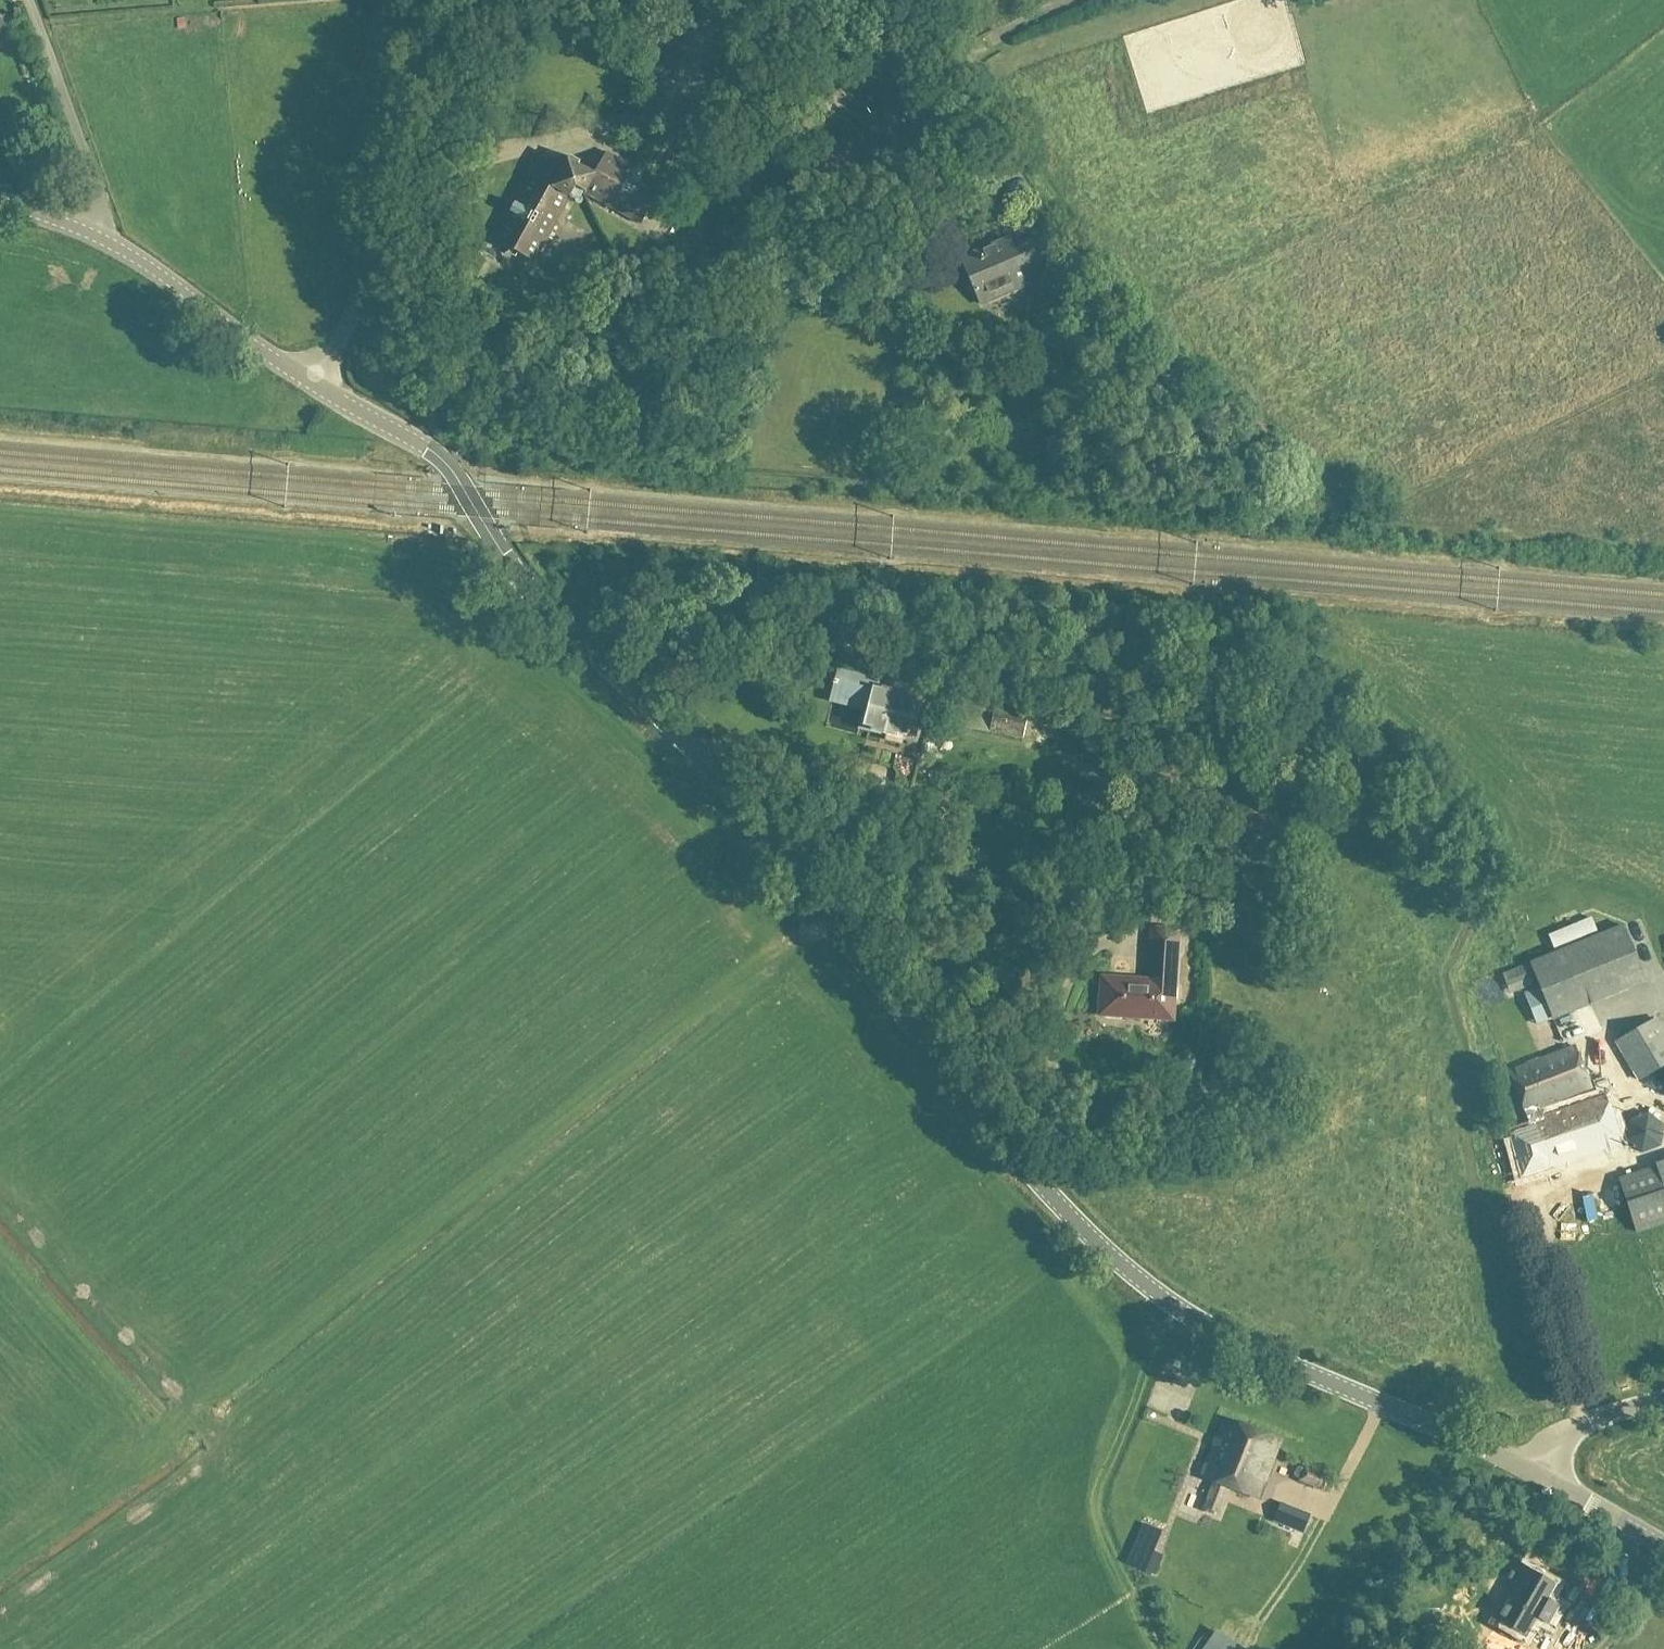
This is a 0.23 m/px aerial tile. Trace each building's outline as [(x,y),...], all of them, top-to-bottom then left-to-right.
[(8,36),(13,20),(0,16),(0,34),(8,36)] [(623,103),(633,94),(622,81),(612,89),(623,103)] [(663,182),(606,151),(593,174),(577,165),(580,161),(570,156),(568,159),(553,186),(530,173),(494,239),(534,261),(575,187),(641,223),(663,182)] [(1055,221),(1035,188),(1022,196),(1042,229),(1055,221)] [(1015,250),(1010,238),(961,258),(981,305),(1046,277),(1031,243),(1015,250)] [(173,339),(169,350),(176,352),(179,341),(173,339)] [(924,702),(868,688),(871,676),(837,667),(829,701),(863,710),(858,729),(885,736),(884,740),(902,744),(904,738),(915,741),(924,702)] [(1023,738),(1028,712),(997,706),(992,731),(1023,738)] [(1646,980),(1624,924),(1530,962),(1553,1018),(1646,980)] [(1171,1017),(1176,945),(1179,945),(1180,932),(1177,932),(1177,930),(1154,929),(1151,981),(1103,978),(1102,990),(1099,993),(1098,1005),(1101,1008),(1101,1012),(1105,1013),(1108,1016),(1120,1017),(1123,1014),(1171,1017)] [(1524,965),(1502,974),(1507,986),(1529,977),(1524,965)] [(1555,1021),(1559,1039),(1572,1036),(1568,1018),(1555,1021)] [(1657,1018),(1616,1042),(1638,1081),(1663,1066),(1663,1031),(1657,1018)] [(1621,1144),(1610,1113),(1625,1108),(1619,1090),(1604,1095),(1603,1093),(1542,1116),(1539,1108),(1589,1089),(1574,1047),(1509,1071),(1526,1122),(1507,1128),(1523,1177),(1621,1144)] [(1663,1129),(1663,1124),(1649,1112),(1629,1120),(1626,1141),(1643,1154),(1661,1147),(1663,1129)] [(1579,1181),(1612,1176),(1609,1156),(1576,1161),(1579,1181)] [(1619,1177),(1637,1231),(1663,1222),(1663,1163),(1619,1177)] [(1627,1204),(1619,1180),(1603,1185),(1611,1209),(1627,1204)] [(1257,1498),(1280,1439),(1225,1418),(1202,1477),(1212,1480),(1201,1509),(1221,1516),(1231,1488),(1257,1498)] [(1321,1490),(1326,1477),(1305,1468),(1299,1481),(1321,1490)] [(1139,1552),(1133,1565),(1155,1575),(1161,1561),(1139,1552)] [(1516,1632),(1524,1618),(1516,1614),(1520,1607),(1536,1616),(1554,1584),(1527,1569),(1529,1566),(1517,1560),(1505,1580),(1512,1584),(1494,1616),(1493,1616),(1482,1634),(1507,1648),(1511,1641),(1505,1638),(1510,1629),(1516,1632)]
